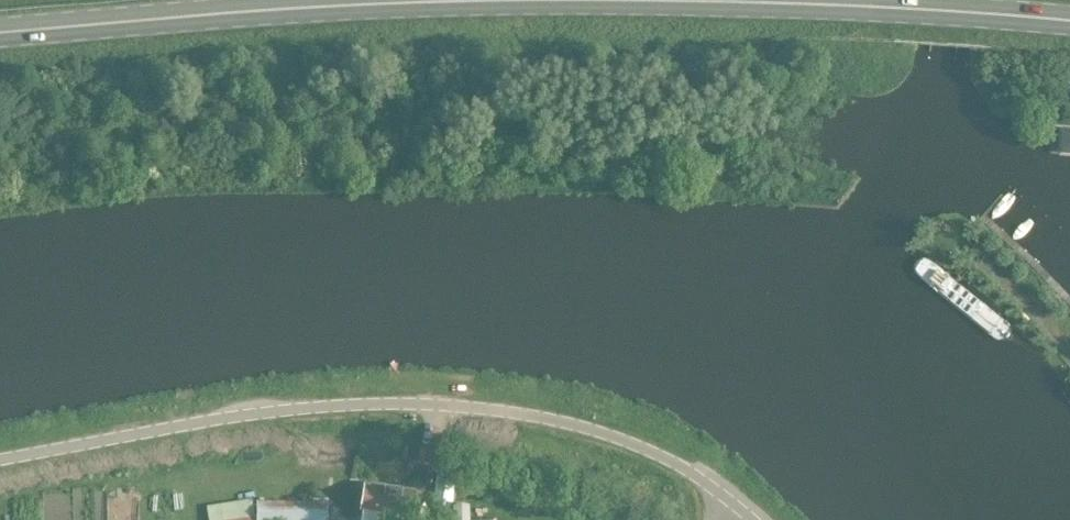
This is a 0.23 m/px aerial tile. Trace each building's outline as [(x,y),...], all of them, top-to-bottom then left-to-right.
[(1069,152),(1069,130),(1059,129),(1057,151),(1069,152)] [(909,245),(895,263),(1016,358),(1030,340),(909,245)] [(433,508),(434,508),(450,510),(455,472),(437,470),(433,508)] [(359,512),(362,512),(361,519),(397,519),(397,517),(414,519),(417,492),(364,485),(359,512)] [(251,500),(206,507),(208,519),(255,519),(251,500)] [(327,503),(256,503),(256,519),(327,519),(327,503)] [(452,506),(452,519),(469,519),(468,505),(452,506)]
